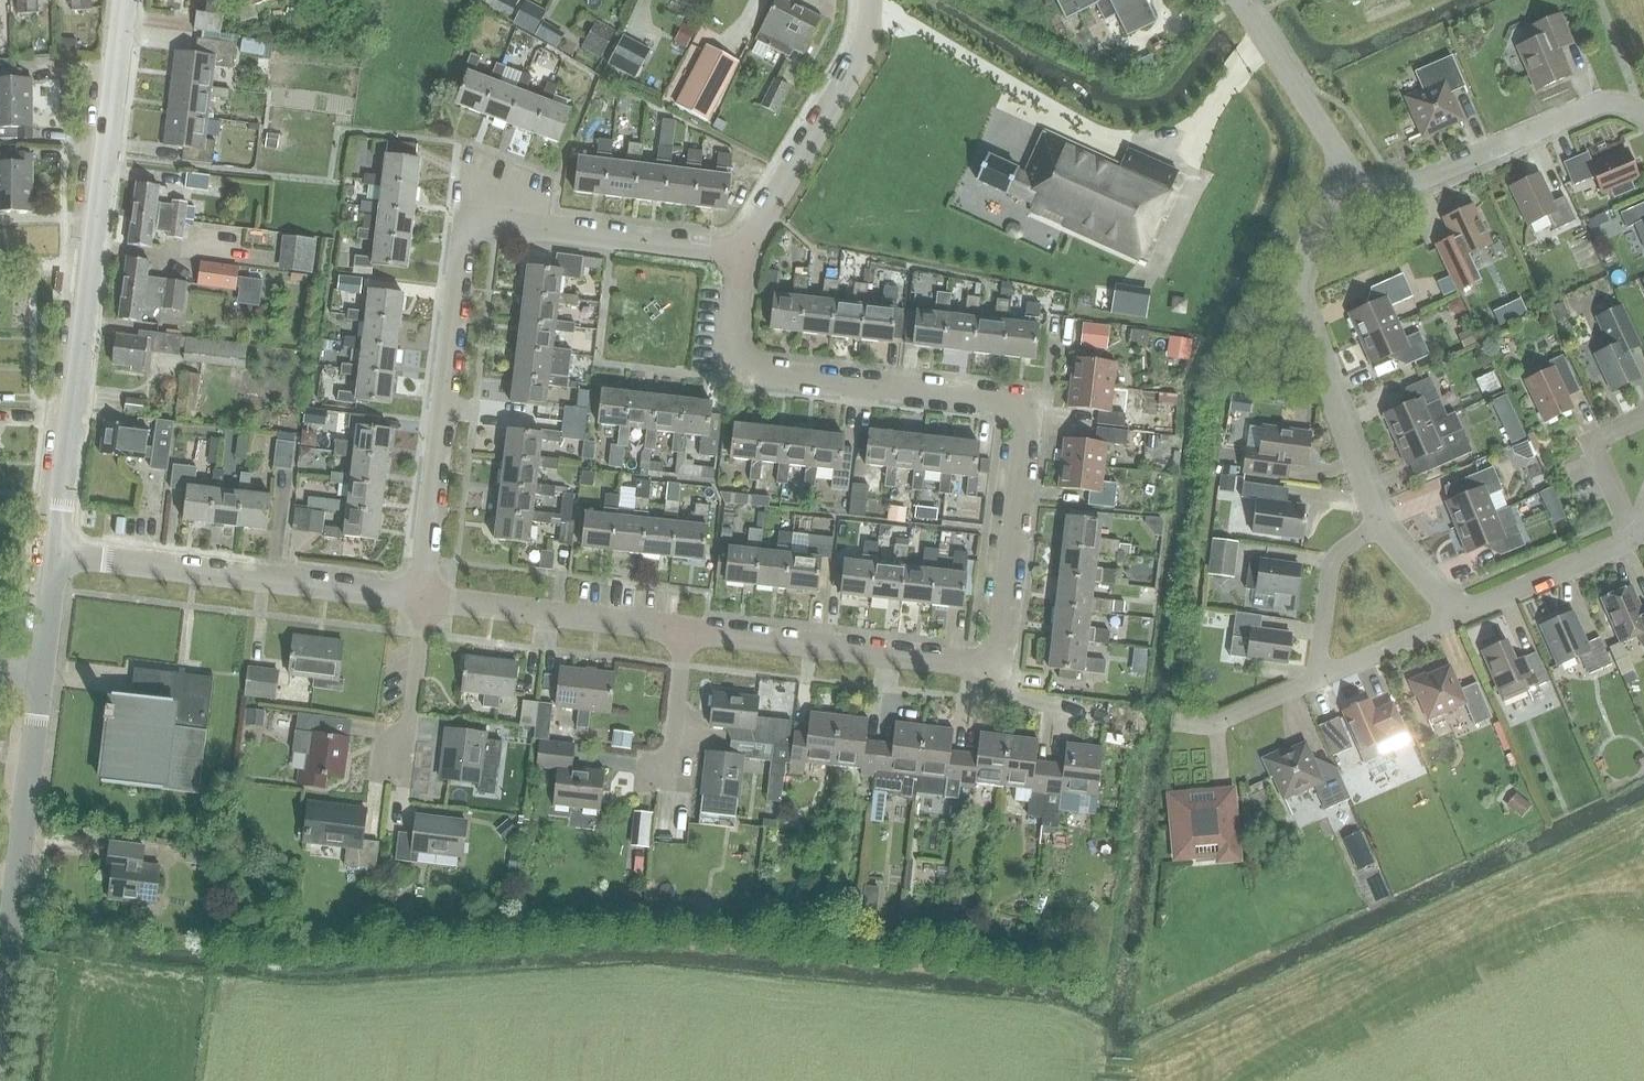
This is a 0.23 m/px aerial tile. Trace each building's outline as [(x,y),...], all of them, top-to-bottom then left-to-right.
[(17,14),(37,13),(37,0),(16,0),(17,14)] [(70,11),(91,10),(90,0),(70,0),(70,11)] [(196,13),(194,30),(203,31),(219,34),(223,0),(220,0),(206,0),(204,14),(196,13)] [(253,5),(272,0),(234,0),(240,22),(257,17),(253,5)] [(510,15),(518,0),(480,0),(510,15)] [(819,18),(784,0),(775,0),(765,20),(756,39),(790,57),(794,49),(801,53),(806,41),(807,41),(819,18)] [(1065,19),(1095,4),(1103,21),(1115,15),(1126,36),(1155,21),(1145,0),(1055,0),(1065,19)] [(541,15),(525,6),(518,21),(534,29),(541,15)] [(1555,45),(1568,39),(1558,15),(1531,27),(1536,39),(1518,47),(1537,89),(1568,75),(1555,45)] [(615,30),(595,20),(580,48),(600,59),(615,30)] [(541,24),(534,36),(542,40),(548,28),(541,24)] [(686,27),(678,42),(686,47),(694,31),(686,27)] [(203,31),(202,39),(235,43),(237,43),(238,36),(219,34),(203,31)] [(623,35),(608,62),(636,77),(650,49),(623,35)] [(265,41),(241,37),(239,52),(263,56),(265,41)] [(175,52),(171,82),(210,87),(213,66),(232,69),(235,43),(202,39),(196,38),(194,54),(175,52)] [(75,40),(59,40),(59,53),(75,53),(75,40)] [(705,44),(674,104),(707,121),(738,61),(705,44)] [(493,81),(489,80),(473,74),(480,57),(470,53),(463,71),(466,73),(455,104),(481,114),(493,81)] [(1142,74),(1156,67),(1154,64),(1149,54),(1145,56),(1136,60),(1140,68),(1142,74)] [(1467,92),(1451,56),(1414,72),(1415,73),(1417,72),(1425,91),(1408,98),(1417,120),(1415,121),(1420,134),(1408,139),(1408,140),(1458,119),(1461,126),(1462,126),(1448,93),(1463,87),(1466,93),(1467,92)] [(493,81),(481,114),(506,123),(519,91),(515,90),(499,84),(505,67),(496,63),(489,80),(493,81)] [(20,79),(20,69),(0,69),(0,103),(31,103),(31,79),(20,79)] [(519,91),(506,123),(532,133),(544,101),(541,99),(547,82),(547,81),(531,75),(531,76),(521,73),(515,90),(519,91)] [(775,113),(788,87),(773,79),(760,106),(775,113)] [(167,113),(207,118),(209,97),(228,100),(229,89),(210,87),(171,82),(167,113)] [(547,82),(541,99),(544,101),(532,133),(558,143),(571,111),(550,103),(557,86),(547,82)] [(31,140),(31,103),(0,103),(0,139),(16,139),(16,140),(31,140)] [(207,118),(167,113),(163,145),(183,147),(181,161),(211,165),(214,141),(204,140),(207,118)] [(711,127),(723,132),(727,124),(716,118),(711,127)] [(662,119),(658,146),(672,148),(675,121),(672,120),(662,119)] [(1137,259),(1177,171),(1128,149),(1120,165),(1043,131),(1024,173),(1017,170),(1017,169),(987,155),(976,180),(1006,194),(1007,193),(1032,205),(1029,211),(1137,259)] [(609,161),(612,141),(598,139),(596,159),(578,157),(574,192),(605,196),(609,161)] [(609,161),(605,196),(634,199),(639,165),(642,144),(628,142),(626,163),(609,161)] [(639,165),(634,199),(664,203),(669,168),(672,148),(658,146),(656,167),(639,165)] [(698,172),(699,172),(702,151),(688,150),(685,170),(669,168),(664,203),(694,206),(698,172)] [(1637,177),(1626,150),(1592,164),(1587,152),(1563,162),(1572,185),(1594,176),(1601,192),(1610,188),(1614,197),(1632,189),(1629,181),(1637,177)] [(715,174),(699,172),(698,172),(694,206),(725,210),(731,155),(718,153),(715,174)] [(363,184),(381,186),(381,182),(416,187),(419,159),(385,154),(382,176),(364,174),(363,184)] [(31,163),(31,155),(13,155),(13,163),(0,163),(0,187),(31,187),(31,163)] [(207,191),(209,176),(186,173),(184,188),(207,191)] [(1552,202),(1538,174),(1510,187),(1528,224),(1546,216),(1553,231),(1575,220),(1564,196),(1552,202)] [(378,209),(412,214),(416,187),(381,182),(381,186),(379,203),(361,201),(360,211),(378,213),(378,209)] [(184,221),(186,202),(172,201),(172,205),(156,203),(158,186),(136,183),(132,214),(184,221)] [(0,187),(0,211),(32,211),(31,187),(0,187)] [(1619,213),(1626,228),(1634,224),(1643,246),(1643,202),(1619,213)] [(1490,244),(1472,205),(1443,219),(1451,236),(1435,244),(1457,291),(1480,280),(1468,254),(1490,244)] [(194,207),(186,206),(184,219),(192,221),(194,207)] [(375,237),(409,241),(412,214),(378,209),(378,213),(375,230),(357,228),(356,238),(374,241),(375,237)] [(184,221),(132,214),(128,245),(150,248),(152,231),(168,233),(167,237),(181,239),(184,221)] [(1588,221),(1592,229),(1607,222),(1604,214),(1588,221)] [(1007,228),(1006,230),(1007,232),(1008,234),(1009,235),(1014,238),(1016,238),(1018,238),(1020,237),(1021,235),(1022,233),(1021,231),(1020,229),(1019,228),(1014,226),(1013,225),(1010,225),(1008,226),(1007,228)] [(375,237),(374,241),(372,258),(354,255),(353,265),(372,268),(372,265),(406,269),(409,241),(375,237)] [(288,238),(284,272),(311,275),(315,241),(288,238)] [(556,253),(553,269),(527,266),(523,294),(558,298),(558,294),(560,277),(580,279),(581,269),(581,267),(582,257),(556,253)] [(582,257),(581,267),(600,269),(601,259),(582,257)] [(146,277),(148,261),(126,258),(118,319),(140,322),(142,306),(181,311),(185,283),(146,277)] [(236,290),(236,287),(238,288),(236,303),(259,307),(262,280),(237,277),(239,269),(201,264),(198,284),(236,290)] [(795,267),(794,276),(806,277),(807,269),(795,267)] [(765,270),(762,293),(774,294),(777,295),(780,272),(765,270)] [(826,271),(825,279),(836,281),(836,273),(826,271)] [(1348,315),(1359,339),(1397,322),(1390,306),(1412,296),(1402,274),(1370,288),(1376,302),(1348,315)] [(359,293),(361,279),(338,276),(336,291),(359,293)] [(777,295),(774,294),(770,329),(800,332),(804,298),(805,298),(807,277),(806,277),(794,276),(791,296),(777,295)] [(834,301),(835,301),(837,281),(836,281),(825,279),(824,279),(821,300),(805,298),(804,298),(800,332),(830,336),(834,301)] [(1012,283),(1008,283),(1001,282),(999,295),(1011,297),(1012,283)] [(864,305),(865,305),(867,284),(854,283),(851,303),(835,301),(834,301),(830,336),(860,339),(864,305)] [(895,308),(897,288),(884,286),(881,307),(865,305),(864,305),(860,339),(891,343),(891,338),(901,340),(904,310),(895,308)] [(1123,306),(1127,295),(1101,287),(1098,298),(1123,306)] [(346,319),(364,321),(365,317),(399,322),(403,294),(368,290),(366,311),(347,309),(346,319)] [(904,344),(913,345),(912,345),(943,349),(947,314),(948,314),(950,294),(937,292),(934,313),(908,310),(904,344)] [(554,325),(555,321),(557,304),(576,306),(578,296),(558,294),(558,298),(523,294),(520,321),(554,325)] [(977,318),(980,297),(966,296),(964,316),(948,314),(947,314),(943,349),(973,352),(977,318)] [(1007,321),(1010,301),(996,299),(994,320),(977,318),(973,352),(1003,356),(1007,321)] [(1496,314),(1503,328),(1530,314),(1523,300),(1496,314)] [(1548,308),(1555,322),(1569,315),(1562,301),(1548,308)] [(1024,323),(1007,321),(1003,356),(1033,359),(1040,304),(1026,303),(1024,323)] [(1610,347),(1595,354),(1612,390),(1638,378),(1626,352),(1639,346),(1621,306),(1596,318),(1610,347)] [(361,345),(396,349),(399,322),(365,317),(364,321),(362,338),(344,336),(343,346),(361,349),(361,345)] [(551,352),(552,348),(554,331),(573,333),(574,323),(555,321),(554,325),(520,321),(517,348),(551,352)] [(1404,366),(1429,355),(1418,332),(1404,338),(1397,322),(1359,339),(1370,364),(1398,351),(1404,366)] [(1083,323),(1080,347),(1105,349),(1108,326),(1083,323)] [(1478,341),(1471,328),(1457,335),(1463,349),(1478,341)] [(139,331),(138,338),(116,335),(112,364),(130,367),(130,370),(148,372),(150,351),(179,355),(181,336),(139,331)] [(1171,336),(1168,355),(1186,358),(1189,339),(1171,336)] [(246,344),(186,337),(182,361),(243,368),(246,344)] [(333,342),(323,340),(321,348),(332,350),(333,342)] [(358,372),(393,376),(396,349),(361,345),(361,349),(359,366),(341,363),(340,373),(358,376),(358,372)] [(548,379),(548,375),(550,358),(570,361),(571,350),(552,348),(551,352),(517,348),(513,375),(548,379)] [(1525,380),(1545,422),(1571,409),(1566,397),(1579,391),(1562,355),(1548,362),(1551,368),(1525,380)] [(1073,357),(1070,382),(1112,387),(1115,362),(1073,357)] [(194,419),(200,375),(180,372),(175,416),(194,419)] [(358,372),(358,376),(355,393),(338,391),(336,401),(355,403),(356,400),(389,404),(393,376),(358,372)] [(1496,372),(1479,380),(1486,396),(1504,388),(1496,372)] [(548,379),(513,375),(510,403),(544,407),(547,385),(566,388),(567,382),(568,377),(548,375),(548,379)] [(1429,377),(1405,388),(1411,402),(1383,415),(1394,440),(1446,416),(1429,377)] [(1112,387),(1070,382),(1067,407),(1098,411),(1096,424),(1122,427),(1124,413),(1109,412),(1112,387)] [(601,389),(597,424),(619,426),(617,445),(624,446),(627,447),(629,427),(625,427),(629,393),(601,389)] [(629,393),(625,427),(629,427),(646,429),(644,449),(650,449),(654,450),(656,431),(652,430),(656,396),(629,393)] [(1179,407),(1180,396),(1161,394),(1160,405),(1179,407)] [(1505,394),(1491,401),(1495,409),(1509,402),(1505,394)] [(681,453),(681,452),(683,434),(679,433),(683,399),(656,396),(652,430),(656,431),(673,433),(671,452),(677,453),(681,453)] [(1231,397),(1229,409),(1237,409),(1238,398),(1231,397)] [(145,414),(147,401),(125,398),(123,411),(145,414)] [(698,455),(715,457),(720,415),(710,414),(711,402),(683,399),(679,433),(683,434),(700,436),(698,455)] [(564,407),(562,422),(584,425),(586,410),(564,407)] [(316,411),(305,409),(304,421),(314,422),(316,411)] [(1433,452),(1439,466),(1471,452),(1461,429),(1454,412),(1446,416),(1394,440),(1405,464),(1433,452)] [(390,430),(378,428),(380,417),(350,414),(348,429),(355,430),(354,442),(335,439),(333,455),(352,457),(352,453),(387,458),(390,430)] [(172,422),(156,420),(150,468),(166,470),(172,422)] [(129,425),(104,422),(100,454),(125,457),(125,456),(143,459),(147,428),(129,426),(129,425)] [(562,422),(561,432),(560,438),(582,441),(584,425),(562,422)] [(757,461),(761,427),(733,423),(729,458),(751,460),(749,479),(759,481),(761,461),(757,461)] [(1520,424),(1505,431),(1511,443),(1525,436),(1520,424)] [(757,461),(761,461),(778,463),(776,483),(786,484),(788,465),(784,464),(788,430),(761,427),(757,461)] [(1095,441),(1063,438),(1060,463),(1103,468),(1106,444),(1125,446),(1127,431),(1096,427),(1095,441)] [(1246,448),(1243,473),(1273,477),(1287,479),(1289,464),(1305,466),(1309,433),(1263,427),(1259,450),(1246,448)] [(561,432),(541,430),(540,433),(507,429),(504,457),(538,461),(538,457),(541,440),(560,442),(560,438),(561,432)] [(301,430),(300,442),(299,446),(316,447),(317,438),(311,431),(301,430)] [(784,464),(788,465),(805,467),(803,486),(813,487),(815,468),(812,467),(815,433),(788,430),(784,464)] [(892,468),(896,433),(868,430),(864,465),(886,467),(884,487),(894,488),(896,468),(892,468)] [(233,459),(245,460),(249,433),(237,432),(233,459)] [(278,433),(277,441),(293,443),(295,435),(278,433)] [(847,491),(852,448),(842,447),(843,436),(815,433),(812,467),(815,468),(832,470),(830,489),(847,491)] [(892,468),(896,468),(913,470),(911,490),(921,491),(923,471),(919,471),(923,437),(896,433),(892,468)] [(1532,433),(1527,435),(1535,451),(1540,448),(1532,433)] [(1157,437),(1148,436),(1147,448),(1156,449),(1157,437)] [(948,494),(951,475),(947,474),(951,440),(923,437),(919,471),(923,471),(940,473),(938,493),(948,494)] [(978,443),(951,440),(947,474),(951,475),(967,477),(965,496),(975,497),(978,477),(975,476),(978,443)] [(290,469),(293,443),(277,441),(276,441),(273,467),(290,469)] [(610,445),(607,466),(622,467),(624,446),(617,445),(610,445)] [(641,452),(639,469),(648,470),(650,449),(644,449),(641,452)] [(681,453),(677,453),(674,474),(713,479),(714,468),(681,464),(683,452),(681,452),(681,453)] [(349,481),(383,485),(387,458),(352,453),(352,457),(350,474),(331,472),(329,482),(349,484),(349,481)] [(538,461),(504,457),(500,484),(535,488),(535,484),(537,467),(557,469),(558,459),(538,457),(538,461)] [(988,474),(989,461),(980,460),(978,473),(988,474)] [(649,471),(662,473),(663,463),(650,462),(649,471)] [(1101,481),(1103,468),(1060,463),(1057,488),(1088,491),(1087,504),(1113,508),(1116,483),(1101,481)] [(186,466),(173,465),(170,488),(186,490),(183,520),(210,524),(215,489),(211,489),(194,487),(196,467),(186,466)] [(1222,475),(1234,476),(1235,466),(1223,465),(1222,475)] [(1501,490),(1492,467),(1468,477),(1473,491),(1445,503),(1455,528),(1493,511),(1487,496),(1501,490)] [(215,489),(210,524),(237,527),(242,492),(238,492),(221,490),(223,471),(213,469),(211,489),(215,489)] [(592,487),(594,473),(582,471),(580,485),(592,487)] [(240,474),(238,492),(242,492),(237,527),(266,530),(270,496),(248,493),(250,475),(240,474)] [(1222,475),(1220,474),(1218,491),(1233,493),(1235,476),(1234,476),(1222,475)] [(637,480),(635,497),(648,499),(650,481),(637,480)] [(327,499),(326,509),(345,512),(346,508),(380,512),(383,485),(349,481),(349,484),(347,502),(327,499)] [(1303,539),(1307,506),(1275,502),(1277,487),(1242,482),(1240,497),(1256,499),(1251,532),(1303,539)] [(667,483),(665,500),(678,502),(679,494),(680,486),(680,484),(667,483)] [(864,518),(868,485),(852,483),(847,515),(864,518)] [(500,484),(497,511),(531,515),(532,511),(534,494),(553,497),(554,492),(555,487),(555,486),(535,484),(535,488),(500,484)] [(680,486),(679,494),(695,495),(696,488),(680,486)] [(752,506),(753,495),(719,492),(724,503),(752,506)] [(551,518),(551,519),(561,520),(569,521),(573,495),(566,494),(562,493),(560,515),(551,514),(551,518)] [(782,493),(781,501),(793,502),(794,494),(782,493)] [(616,516),(618,496),(605,494),(603,515),(585,513),(581,547),(612,551),(616,516)] [(753,495),(752,506),(768,508),(768,506),(769,497),(753,495)] [(306,507),(326,509),(327,499),(308,497),(306,507)] [(616,516),(612,551),(642,554),(646,519),(648,499),(635,497),(633,518),(616,516)] [(676,522),(678,502),(665,500),(663,521),(646,519),(642,554),(672,557),(676,522)] [(693,524),(676,522),(672,557),(702,560),(708,505),(695,504),(693,524)] [(1559,504),(1547,510),(1553,523),(1566,517),(1559,504)] [(906,508),(888,506),(887,520),(904,523),(906,508)] [(1508,506),(1494,512),(1493,511),(1455,528),(1465,553),(1494,541),(1500,555),(1524,545),(1508,506)] [(925,519),(927,508),(916,507),(914,518),(925,519)] [(291,531),(308,533),(315,534),(318,511),(294,508),(291,531)] [(346,508),(345,512),(343,529),(324,526),(323,536),(343,539),(343,536),(377,540),(380,512),(346,508)] [(551,518),(551,514),(532,511),(531,515),(497,511),(494,539),(528,543),(531,521),(550,524),(551,519),(551,518)] [(1069,511),(1068,517),(1095,520),(1096,513),(1069,511)] [(1066,517),(1062,547),(1097,551),(1097,552),(1117,554),(1119,541),(1098,538),(1100,521),(1095,520),(1068,517),(1066,517)] [(573,521),(569,521),(561,520),(557,543),(570,545),(573,521)] [(719,538),(732,540),(733,530),(721,528),(719,538)] [(715,576),(725,578),(725,582),(755,585),(759,551),(760,551),(762,530),(748,529),(746,549),(729,547),(728,551),(718,550),(715,576)] [(789,554),(790,554),(792,533),(778,532),(776,552),(760,551),(759,551),(755,585),(785,588),(789,554)] [(830,559),(832,538),(808,535),(806,556),(790,554),(789,554),(785,588),(816,592),(820,557),(830,559)] [(896,538),(895,545),(908,546),(908,539),(896,538)] [(1230,577),(1235,542),(1212,539),(1208,574),(1230,577)] [(875,563),(878,543),(864,541),(862,562),(844,560),(843,573),(841,586),(840,595),(871,598),(875,563)] [(1118,544),(1117,554),(1128,556),(1129,545),(1118,544)] [(875,563),(871,598),(901,601),(905,567),(908,546),(895,545),(894,545),(892,565),(875,563)] [(1093,581),(1093,582),(1114,584),(1115,571),(1095,568),(1097,552),(1097,551),(1062,547),(1059,577),(1093,581)] [(905,567),(901,601),(931,605),(935,570),(938,550),(924,548),(922,569),(905,567)] [(952,572),(935,570),(931,605),(961,608),(963,595),(967,559),(967,553),(954,551),(952,572)] [(553,553),(541,552),(539,569),(551,570),(553,553)] [(967,559),(963,595),(970,596),(974,560),(967,559)] [(1254,593),(1255,593),(1274,595),(1274,592),(1295,594),(1299,565),(1249,559),(1245,589),(1255,590),(1254,593)] [(834,572),(832,585),(841,586),(843,573),(834,572)] [(1090,611),(1090,612),(1110,614),(1112,600),(1091,598),(1093,582),(1093,581),(1059,577),(1055,607),(1090,611)] [(1601,599),(1620,642),(1635,635),(1643,647),(1643,616),(1643,617),(1631,586),(1601,599)] [(1111,611),(1123,613),(1124,613),(1125,602),(1124,602),(1113,600),(1111,611)] [(1086,641),(1086,642),(1107,644),(1108,630),(1088,628),(1090,612),(1090,611),(1055,607),(1052,637),(1086,641)] [(1579,655),(1587,674),(1611,664),(1599,638),(1585,644),(1571,612),(1541,626),(1558,664),(1579,655)] [(1232,637),(1229,656),(1246,659),(1286,664),(1290,633),(1259,629),(1261,616),(1235,613),(1232,637)] [(312,688),(331,690),(342,692),(343,680),(338,679),(342,642),(293,636),(288,674),(313,677),(312,688)] [(1086,641),(1052,637),(1048,667),(1103,674),(1105,660),(1084,658),(1086,642),(1086,641)] [(1502,701),(1525,691),(1548,682),(1535,652),(1522,658),(1524,664),(1517,667),(1506,641),(1481,651),(1502,701)] [(1621,642),(1608,647),(1621,676),(1633,671),(1621,642)] [(1134,649),(1133,656),(1146,657),(1147,650),(1134,649)] [(513,697),(517,663),(465,657),(461,691),(483,694),(482,707),(497,709),(499,696),(513,697)] [(1474,725),(1491,718),(1476,683),(1460,690),(1449,665),(1425,675),(1424,673),(1407,680),(1414,697),(1417,696),(1427,720),(1464,704),(1474,725)] [(279,670),(248,666),(244,696),(275,700),(279,670)] [(198,794),(199,782),(212,678),(134,668),(130,696),(112,694),(101,782),(198,794)] [(609,712),(613,674),(560,668),(556,706),(578,709),(576,727),(588,728),(590,710),(609,712)] [(1075,680),(1076,671),(1059,669),(1058,678),(1075,680)] [(791,721),(755,717),(757,698),(713,693),(709,726),(747,730),(746,741),(772,744),(771,744),(788,747),(791,721)] [(1342,712),(1359,751),(1364,762),(1409,742),(1392,703),(1373,711),(1368,700),(1342,712)] [(519,725),(534,727),(537,702),(522,701),(519,725)] [(537,702),(534,727),(535,727),(533,738),(548,740),(552,704),(537,702)] [(249,724),(262,725),(263,712),(250,710),(249,724)] [(791,747),(789,764),(789,766),(804,768),(804,762),(832,766),(839,715),(810,711),(806,742),(792,741),(791,747)] [(343,778),(348,739),(317,734),(320,716),(297,713),(292,742),(308,745),(304,771),(298,770),(296,785),(325,790),(327,775),(343,778)] [(864,749),(868,718),(839,715),(832,766),(860,769),(860,775),(874,777),(877,751),(864,749)] [(1339,717),(1320,725),(1330,748),(1349,740),(1339,717)] [(915,794),(917,776),(924,725),(895,722),(891,753),(877,751),(874,777),(873,790),(884,792),(914,803),(915,794)] [(924,725),(917,776),(915,794),(958,799),(959,787),(963,761),(949,760),(953,729),(924,725)] [(445,730),(439,778),(472,782),(479,783),(479,782),(481,763),(498,765),(501,742),(484,740),(485,735),(445,730)] [(632,733),(613,730),(611,746),(630,749),(632,733)] [(976,763),(963,761),(959,787),(974,789),(974,783),(1002,786),(1008,735),(979,732),(976,763)] [(1046,782),(1047,771),(1034,770),(1038,739),(1008,735),(1002,786),(1030,790),(1027,815),(1042,817),(1046,782)] [(598,812),(601,782),(603,769),(571,765),(573,743),(539,740),(536,766),(557,769),(553,807),(598,812)] [(701,795),(736,799),(741,758),(769,762),(771,746),(730,741),(728,755),(706,753),(701,795)] [(1042,817),(1041,826),(1055,828),(1057,828),(1061,793),(1096,797),(1098,782),(1102,747),(1066,742),(1062,773),(1047,771),(1046,782),(1042,817)] [(1324,810),(1349,799),(1335,767),(1319,774),(1305,742),(1281,752),(1280,749),(1260,758),(1269,777),(1272,776),(1282,800),(1313,786),(1324,810)] [(771,744),(771,746),(769,762),(768,776),(784,778),(785,764),(789,764),(791,747),(788,747),(771,744)] [(1511,754),(1506,756),(1510,768),(1516,765),(1511,754)] [(1247,782),(1241,784),(1244,793),(1250,790),(1247,782)] [(1171,814),(1168,814),(1169,828),(1172,828),(1175,858),(1195,856),(1194,847),(1216,845),(1218,860),(1238,858),(1231,790),(1212,792),(1213,801),(1190,803),(1189,794),(1169,796),(1171,814)] [(1531,806),(1515,793),(1505,806),(1521,819),(1531,806)] [(375,869),(378,842),(361,840),(365,809),(311,802),(308,829),(306,828),(306,830),(305,833),(306,833),(305,842),(346,847),(344,866),(375,869)] [(881,813),(870,812),(869,822),(880,823),(881,813)] [(210,825),(211,815),(197,813),(195,823),(210,825)] [(461,857),(465,821),(416,815),(414,834),(398,832),(394,860),(416,863),(417,852),(461,857)] [(691,845),(693,818),(657,817),(656,844),(691,845)] [(516,831),(507,821),(499,829),(507,839),(516,831)] [(298,829),(297,839),(304,840),(305,833),(306,830),(298,829)] [(1352,860),(1369,852),(1359,832),(1342,839),(1352,860)] [(633,840),(632,849),(647,851),(648,841),(633,840)] [(154,905),(159,866),(141,864),(143,846),(110,842),(106,867),(112,867),(108,899),(154,905)] [(208,847),(187,844),(184,863),(205,866),(208,847)] [(633,876),(641,876),(644,853),(635,852),(633,876)] [(937,891),(947,892),(948,877),(939,876),(937,891)] [(863,900),(861,922),(874,923),(876,902),(878,888),(865,886),(863,900)] [(949,904),(959,905),(961,890),(951,889),(949,904)]
